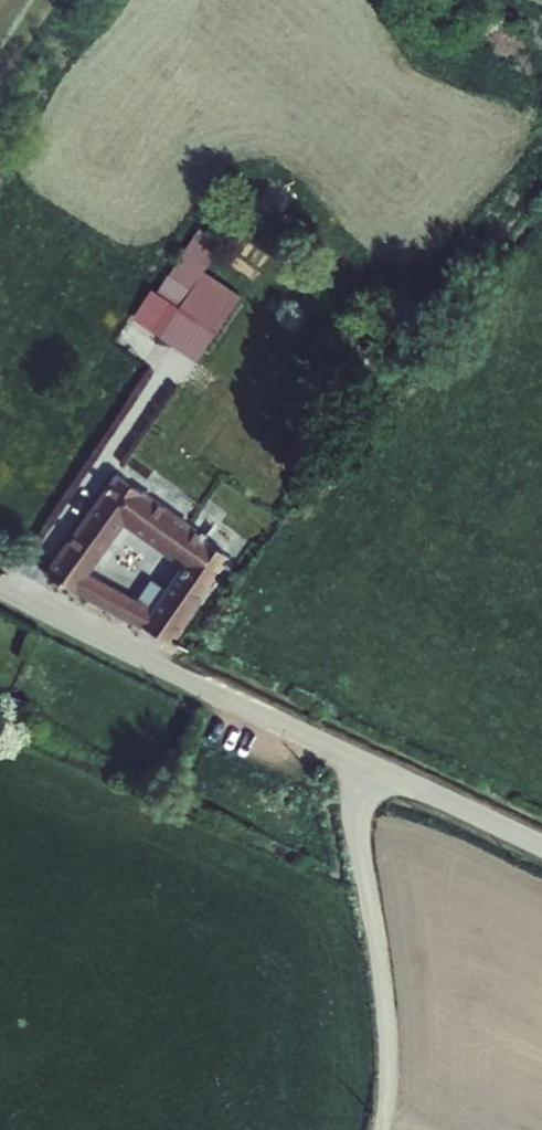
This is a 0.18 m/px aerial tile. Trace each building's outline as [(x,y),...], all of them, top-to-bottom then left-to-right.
[(198,221),(135,319),(198,359),(242,290),(204,266),(223,237),(198,221)] [(96,599),(106,582),(87,570),(125,515),(168,545),(183,522),(167,510),(118,475),(50,568),(96,599)] [(206,519),(197,532),(220,549),(229,535),(206,519)] [(181,555),(197,532),(183,522),(168,545),(181,555)] [(163,637),(220,549),(197,532),(181,555),(146,605),(119,590),(109,607),(135,622),(163,637)] [(109,607),(119,590),(106,582),(96,599),(109,607)]
